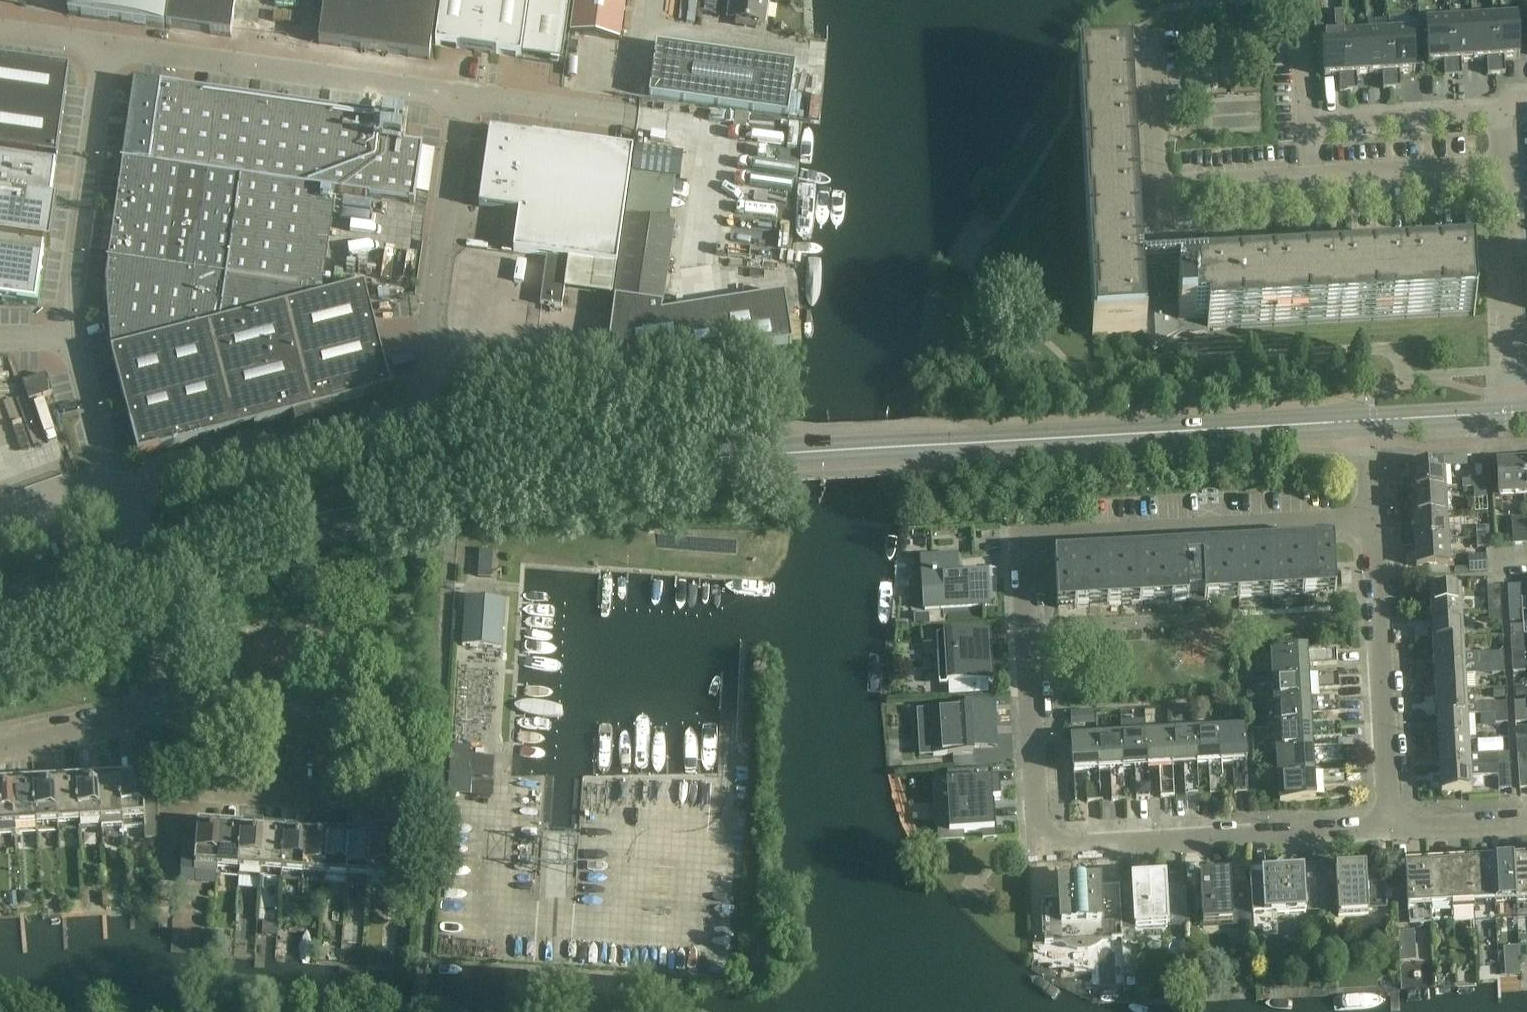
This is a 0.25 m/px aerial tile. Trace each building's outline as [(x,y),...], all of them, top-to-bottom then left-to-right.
[(69,16),(163,29),(167,0),(71,0),(69,15),(69,16)] [(166,29),(231,38),(236,0),(170,0),(166,29)] [(320,35),(319,45),(429,61),(431,49),(438,0),(325,0),(320,35)] [(434,46),(562,63),(571,0),(441,0),(434,46)] [(571,35),(619,42),(625,0),(576,0),(571,35)] [(729,18),(736,19),(735,27),(757,30),(758,22),(765,23),(768,0),(732,0),(729,18)] [(1343,12),(1335,13),(1336,29),(1338,28),(1339,33),(1344,32),(1343,12)] [(1517,18),(1493,19),(1496,75),(1505,74),(1504,58),(1519,58),(1517,18)] [(1493,19),(1472,20),(1474,60),(1487,60),(1488,75),(1496,75),(1493,19)] [(1472,20),(1450,21),(1453,77),(1462,77),(1461,61),(1474,60),(1472,20)] [(1450,21),(1426,23),(1428,63),(1444,62),(1445,78),(1453,77),(1450,21)] [(1470,265),(1438,267),(1205,280),(1205,278),(1194,272),(1180,265),(1182,261),(1164,251),(1139,252),(1129,68),(1130,68),(1128,30),(1098,32),(1100,69),(1078,71),(1093,337),(1145,334),(1145,333),(1155,349),(1175,336),(1208,334),(1208,332),(1475,317),(1471,263),(1470,263),(1470,265)] [(1413,32),(1389,33),(1392,89),(1401,89),(1400,73),(1415,72),(1413,32)] [(1389,33),(1367,35),(1370,75),(1382,74),(1383,90),(1392,89),(1389,33)] [(1367,35),(1346,36),(1349,92),(1358,91),(1357,75),(1370,75),(1367,35)] [(1346,36),(1321,37),(1324,77),(1339,76),(1340,92),(1349,92),(1346,36)] [(696,51),(657,45),(650,97),(789,117),(796,65),(696,51)] [(56,161),(67,85),(68,73),(61,72),(0,63),(0,153),(56,161)] [(107,268),(105,281),(105,285),(107,309),(108,316),(109,338),(111,352),(110,352),(109,352),(109,353),(111,353),(119,351),(166,338),(220,323),(297,303),(313,191),(414,205),(422,148),(422,147),(404,145),(408,118),(378,114),(378,116),(328,109),(319,108),(259,99),(249,98),(177,88),(166,86),(141,83),(132,81),(132,82),(134,83),(132,94),(130,114),(129,119),(128,126),(127,129),(123,159),(122,162),(120,162),(120,163),(122,163),(121,169),(116,209),(114,219),(109,258),(108,261),(106,261),(106,262),(108,262),(107,268)] [(519,213),(530,137),(490,131),(479,208),(519,213)] [(514,252),(547,256),(616,266),(632,151),(530,137),(519,213),(514,252)] [(636,148),(633,172),(680,179),(683,154),(636,148)] [(35,305),(44,247),(50,248),(56,207),(50,206),(55,167),(0,159),(0,300),(35,305)] [(624,233),(615,298),(663,305),(674,226),(669,225),(626,219),(624,233)] [(544,279),(540,305),(562,308),(564,291),(611,297),(612,297),(616,266),(547,256),(544,274),(544,279)] [(119,351),(111,353),(123,401),(126,410),(127,418),(136,450),(138,458),(167,449),(198,441),(217,436),(279,420),(293,417),(295,425),(288,427),(288,428),(343,414),(343,413),(335,415),(333,407),(362,399),(392,392),(385,367),(378,342),(377,338),(368,302),(368,300),(364,287),(297,303),(220,323),(166,338),(119,351)] [(605,373),(605,374),(649,367),(763,349),(792,344),(785,295),(662,314),(663,306),(663,305),(615,298),(615,299),(615,300),(605,373)] [(22,384),(22,385),(23,385),(29,403),(52,396),(52,395),(47,377),(47,376),(24,384),(22,384)] [(1471,464),(1472,490),(1486,489),(1484,463),(1471,464)] [(1493,497),(1523,496),(1521,463),(1496,464),(1498,488),(1492,488),(1493,497)] [(1411,467),(1412,493),(1445,491),(1443,465),(1411,467)] [(1486,489),(1472,490),(1473,499),(1487,499),(1486,489)] [(1446,516),(1445,491),(1412,493),(1414,518),(1446,516)] [(1414,518),(1415,543),(1447,541),(1446,516),(1414,518)] [(1526,545),(1525,524),(1525,519),(1511,519),(1512,545),(1526,545)] [(1488,528),(1476,528),(1476,538),(1489,537),(1488,528)] [(1489,537),(1476,538),(1477,549),(1485,549),(1490,548),(1490,546),(1489,537)] [(1449,567),(1447,541),(1415,543),(1416,568),(1449,567)] [(1336,595),(1333,543),(1321,544),(1322,549),(1203,556),(1203,559),(1187,560),(1187,556),(1067,563),(1067,557),(1055,557),(1058,609),(1189,602),(1189,608),(1205,607),(1205,601),(1336,595)] [(479,550),(478,577),(492,579),(493,551),(479,550)] [(1486,556),(1473,557),(1474,573),(1487,572),(1486,556)] [(959,570),(958,557),(922,558),(924,610),(989,607),(987,569),(959,570)] [(1341,575),(1342,587),(1351,586),(1351,574),(1341,575)] [(1509,613),(1521,612),(1520,586),(1507,587),(1509,613)] [(1488,614),(1501,613),(1499,588),(1486,589),(1488,614)] [(1430,592),(1431,617),(1461,616),(1460,590),(1430,592)] [(505,602),(466,599),(462,647),(501,650),(505,602)] [(1522,622),(1521,612),(1509,613),(1509,623),(1522,622)] [(1502,624),(1501,613),(1488,614),(1489,624),(1502,624)] [(930,615),(915,616),(916,629),(922,628),(931,628),(930,615)] [(1432,642),(1463,641),(1461,616),(1431,617),(1432,642)] [(991,646),(990,631),(937,634),(939,653),(943,653),(945,684),(987,681),(985,647),(991,646)] [(1463,641),(1432,642),(1434,668),(1476,665),(1491,664),(1504,664),(1503,653),(1464,655),(1463,641)] [(1254,643),(1252,653),(1262,655),(1264,646),(1254,643)] [(1271,655),(1272,680),(1308,678),(1308,677),(1307,667),(1336,665),(1336,651),(1271,655)] [(1524,652),(1511,653),(1512,663),(1525,662),(1524,652)] [(1525,662),(1512,663),(1512,673),(1525,673),(1525,662)] [(1504,664),(1491,664),(1492,675),(1504,674),(1504,664)] [(1434,668),(1435,693),(1466,691),(1465,676),(1476,675),(1476,666),(1434,668)] [(1337,675),(1308,677),(1308,678),(1272,680),(1274,705),(1309,702),(1309,691),(1338,689),(1337,675)] [(1525,698),(1524,688),(1515,689),(1516,699),(1525,698)] [(1505,698),(1504,689),(1493,690),(1494,699),(1505,698)] [(1466,691),(1435,693),(1437,718),(1467,716),(1494,715),(1507,714),(1506,704),(1466,706),(1466,691)] [(1257,704),(1256,692),(1246,692),(1247,704),(1257,704)] [(997,748),(994,700),(964,702),(965,708),(930,710),(933,756),(973,754),(972,749),(997,748)] [(1339,700),(1309,702),(1274,705),(1275,729),(1311,727),(1311,726),(1310,716),(1339,714),(1339,700)] [(1514,703),(1515,714),(1526,713),(1526,704),(1526,703),(1514,703)] [(1184,706),(1169,707),(1169,709),(1169,716),(1185,715),(1184,708),(1184,706)] [(1232,712),(1224,712),(1225,720),(1233,720),(1232,712)] [(1204,723),(1203,713),(1194,714),(1195,723),(1204,723)] [(1515,714),(1516,724),(1526,723),(1526,713),(1515,714)] [(1507,714),(1494,715),(1495,725),(1507,724),(1507,714)] [(1437,718),(1438,743),(1468,741),(1467,717),(1437,718)] [(1275,729),(1277,754),(1312,752),(1312,750),(1311,740),(1341,739),(1340,725),(1311,726),(1311,727),(1275,729)] [(1508,738),(1507,728),(1497,729),(1498,738),(1508,738)] [(1244,729),(1219,730),(1221,765),(1222,765),(1232,765),(1234,795),(1248,794),(1244,729)] [(1223,795),(1222,765),(1221,765),(1219,730),(1194,732),(1196,767),(1197,767),(1207,766),(1209,796),(1223,795)] [(1194,732),(1170,733),(1172,768),(1173,768),(1184,768),(1185,797),(1198,797),(1197,767),(1196,767),(1194,732)] [(1170,733),(1145,734),(1148,770),(1159,769),(1160,799),(1174,798),(1173,768),(1172,768),(1170,733)] [(1148,770),(1145,734),(1121,736),(1123,771),(1124,771),(1135,771),(1136,800),(1150,799),(1148,770)] [(1125,801),(1124,771),(1123,771),(1121,736),(1096,737),(1098,773),(1099,773),(1110,772),(1112,802),(1125,801)] [(1098,773),(1096,737),(1071,739),(1073,774),(1085,774),(1087,803),(1101,802),(1099,773),(1098,773)] [(1468,741),(1438,743),(1440,769),(1484,766),(1483,755),(1469,756),(1468,741)] [(1277,754),(1278,778),(1313,776),(1312,765),(1342,763),(1342,749),(1312,750),(1312,752),(1277,754)] [(472,753),(451,752),(450,770),(448,794),(457,795),(471,796),(472,781),(472,778),(471,778),(472,753)] [(1526,763),(1526,753),(1517,754),(1518,764),(1526,763)] [(1497,765),(1510,764),(1509,754),(1496,755),(1497,765)] [(1518,764),(1519,790),(1526,789),(1526,763),(1518,764)] [(1511,790),(1510,764),(1497,765),(1484,766),(1440,769),(1441,794),(1471,792),(1470,778),(1497,776),(1498,791),(1511,790)] [(948,786),(935,787),(937,835),(963,834),(982,833),(991,832),(989,801),(994,801),(1000,800),(999,782),(991,783),(991,771),(947,774),(948,786)] [(1343,774),(1313,776),(1278,778),(1280,803),(1315,801),(1314,789),(1343,787),(1343,774)] [(142,776),(120,777),(120,782),(123,823),(145,821),(146,840),(155,838),(155,797),(144,797),(143,781),(142,776)] [(120,777),(99,779),(99,783),(101,824),(123,823),(120,782),(120,777)] [(99,779),(77,780),(78,785),(80,825),(101,824),(99,783),(99,779)] [(77,780),(55,781),(56,786),(58,827),(80,825),(78,785),(77,780)] [(55,781),(34,782),(34,787),(36,828),(58,827),(56,786),(55,781)] [(494,782),(472,781),(471,796),(471,798),(493,799),(494,782)] [(34,782),(12,784),(13,788),(15,829),(36,828),(34,787),(34,782)] [(0,784),(0,830),(15,829),(13,788),(12,784),(0,784)] [(182,840),(180,873),(196,875),(197,869),(217,871),(220,831),(221,826),(198,824),(197,829),(196,841),(182,840)] [(220,831),(217,871),(238,873),(241,832),(242,828),(221,826),(220,831)] [(241,832),(238,873),(260,874),(264,834),(264,829),(242,828),(241,832)] [(264,834),(260,874),(282,876),(285,836),(285,831),(264,829),(264,834)] [(285,836),(282,876),(303,878),(306,837),(307,832),(285,831),(285,836)] [(306,837),(303,878),(325,879),(328,839),(329,834),(307,832),(306,837)] [(328,839),(325,879),(346,881),(349,840),(350,836),(329,834),(328,839)] [(349,840),(346,881),(368,882),(371,842),(371,837),(350,836),(349,840)] [(371,842),(368,882),(391,884),(394,844),(394,839),(371,837),(371,842)] [(1513,858),(1492,860),(1493,865),(1495,906),(1516,904),(1513,864),(1513,858)] [(1513,858),(1513,864),(1516,904),(1526,904),(1526,858),(1513,858)] [(1492,860),(1471,861),(1471,866),(1473,907),(1474,922),(1496,921),(1495,906),(1493,865),(1492,860)] [(1471,861),(1449,862),(1449,867),(1452,908),(1473,907),(1471,866),(1471,861)] [(1428,863),(1405,864),(1405,870),(1407,910),(1430,909),(1428,868),(1428,863)] [(1341,866),(1315,867),(1316,881),(1317,905),(1337,903),(1337,912),(1338,918),(1368,916),(1367,910),(1387,909),(1386,903),(1393,902),(1392,886),(1385,886),(1385,880),(1379,880),(1378,873),(1365,873),(1365,868),(1342,870),(1341,866)] [(1449,867),(1428,868),(1430,909),(1452,908),(1449,867)] [(1249,874),(1250,884),(1252,918),(1252,932),(1272,931),(1272,927),(1286,926),(1285,915),(1305,914),(1303,871),(1249,874)] [(1232,919),(1252,918),(1250,884),(1230,885),(1230,876),(1199,878),(1202,925),(1232,924),(1232,919)] [(1059,901),(1042,902),(1045,946),(1061,945),(1064,947),(1066,948),(1069,949),(1072,951),(1075,951),(1078,952),(1081,952),(1084,952),(1087,951),(1090,950),(1092,949),(1095,948),(1098,946),(1100,945),(1102,942),(1122,941),(1121,930),(1120,915),(1119,892),(1099,893),(1098,883),(1087,884),(1085,884),(1085,880),(1073,880),(1073,884),(1070,884),(1058,885),(1059,901)] [(1132,891),(1119,892),(1120,915),(1121,930),(1134,929),(1146,928),(1166,927),(1186,926),(1185,912),(1184,888),(1164,889),(1164,880),(1146,880),(1132,881),(1132,891)] [(353,889),(352,904),(366,905),(368,890),(353,889)] [(30,905),(29,895),(20,896),(21,906),(30,905)] [(311,917),(302,916),(301,927),(310,928),(311,917)] [(341,945),(332,945),(331,956),(340,957),(341,945)] [(1519,963),(1507,963),(1507,978),(1519,977),(1519,963)]
